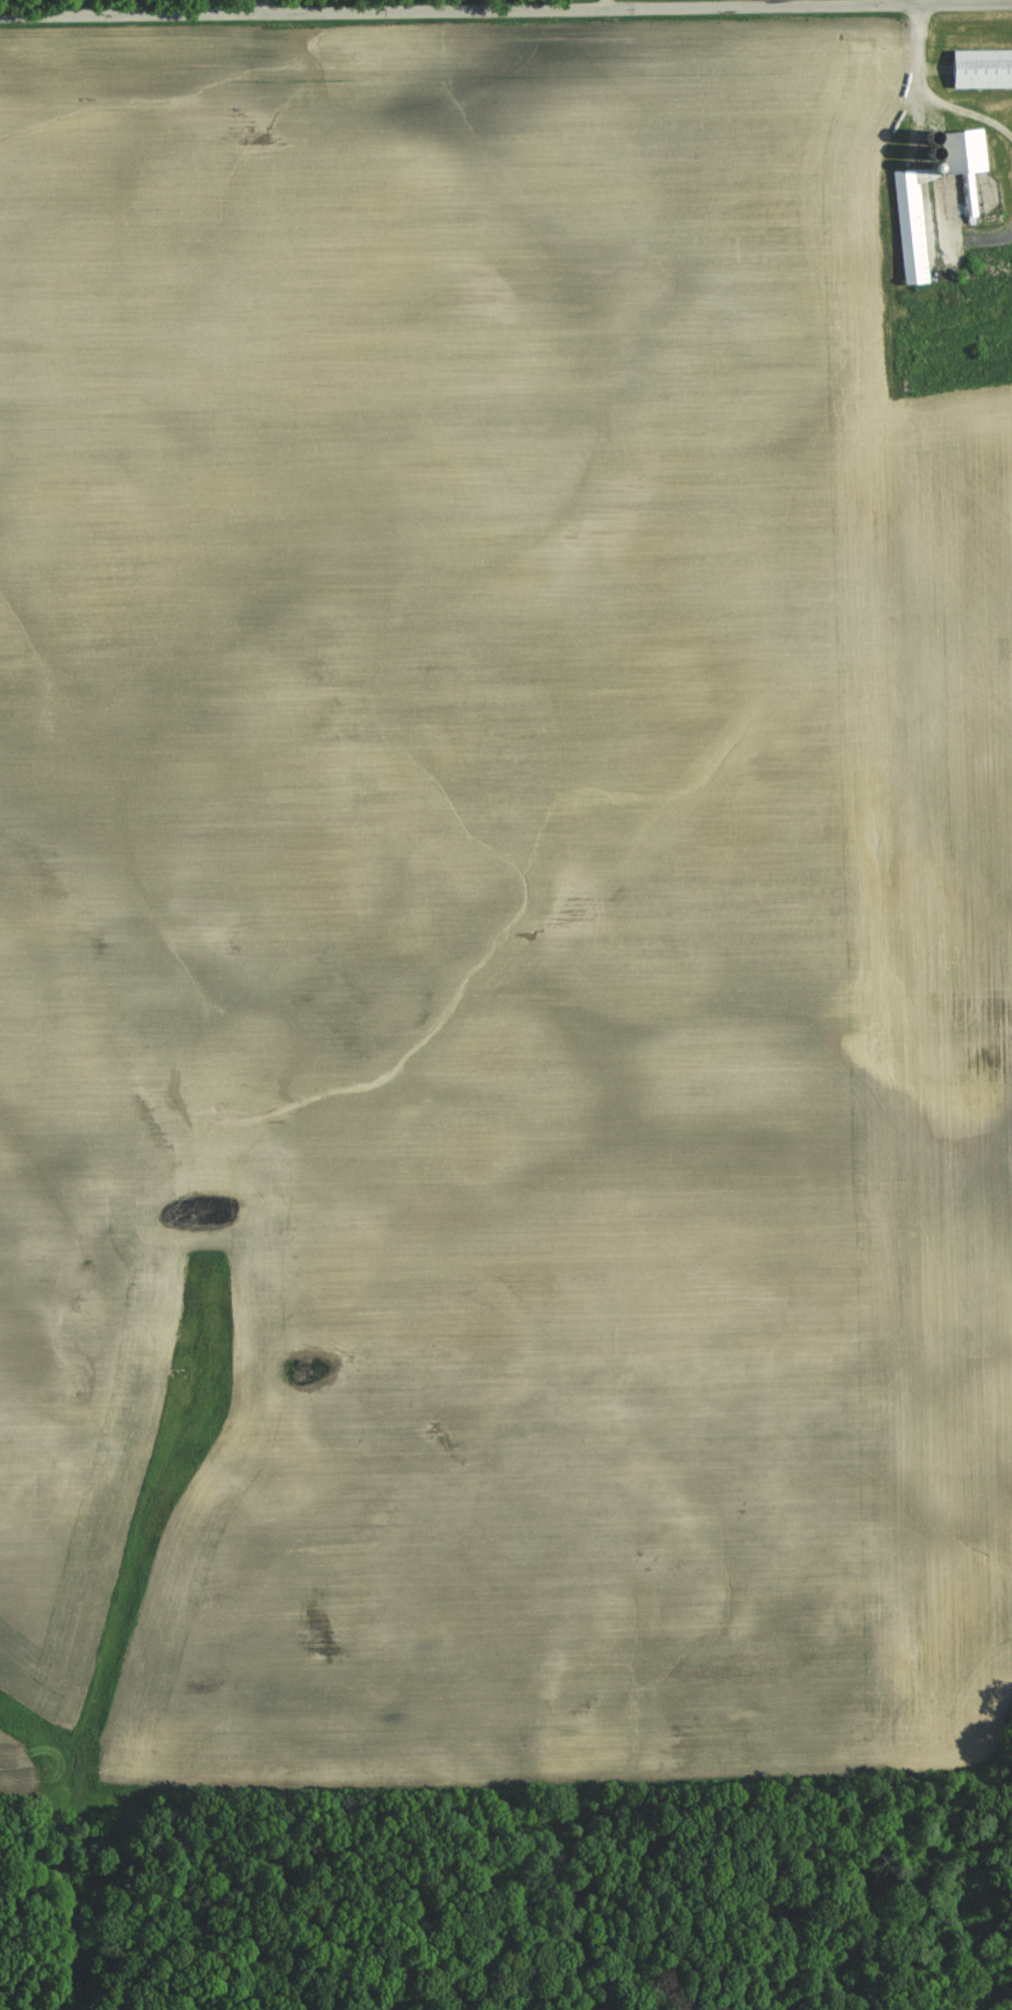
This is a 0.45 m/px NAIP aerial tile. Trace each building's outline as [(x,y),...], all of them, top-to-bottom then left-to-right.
[(947,87),(1011,87),(1011,50),(947,50),(947,87)] [(938,133),(942,174),(958,173),(962,217),(974,216),(970,172),(984,171),(980,129),(938,133)] [(889,168),(899,285),(924,283),(915,180),(938,178),(937,164),(889,168)]
